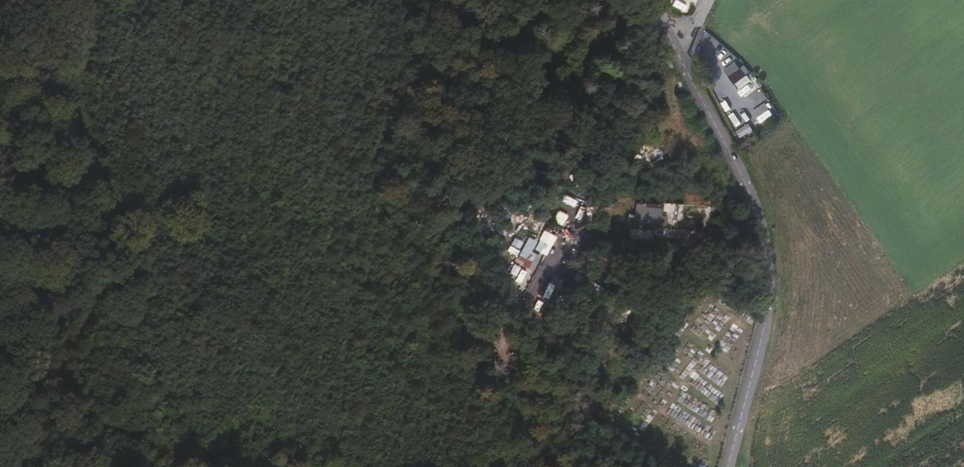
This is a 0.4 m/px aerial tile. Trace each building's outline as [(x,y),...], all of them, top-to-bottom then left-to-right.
[(747,94),(739,82),(731,87),(740,99),(747,94)] [(646,154),(654,170),(665,164),(657,148),(646,154)] [(682,236),(682,202),(634,201),(634,224),(671,224),(671,236),(682,236)]
